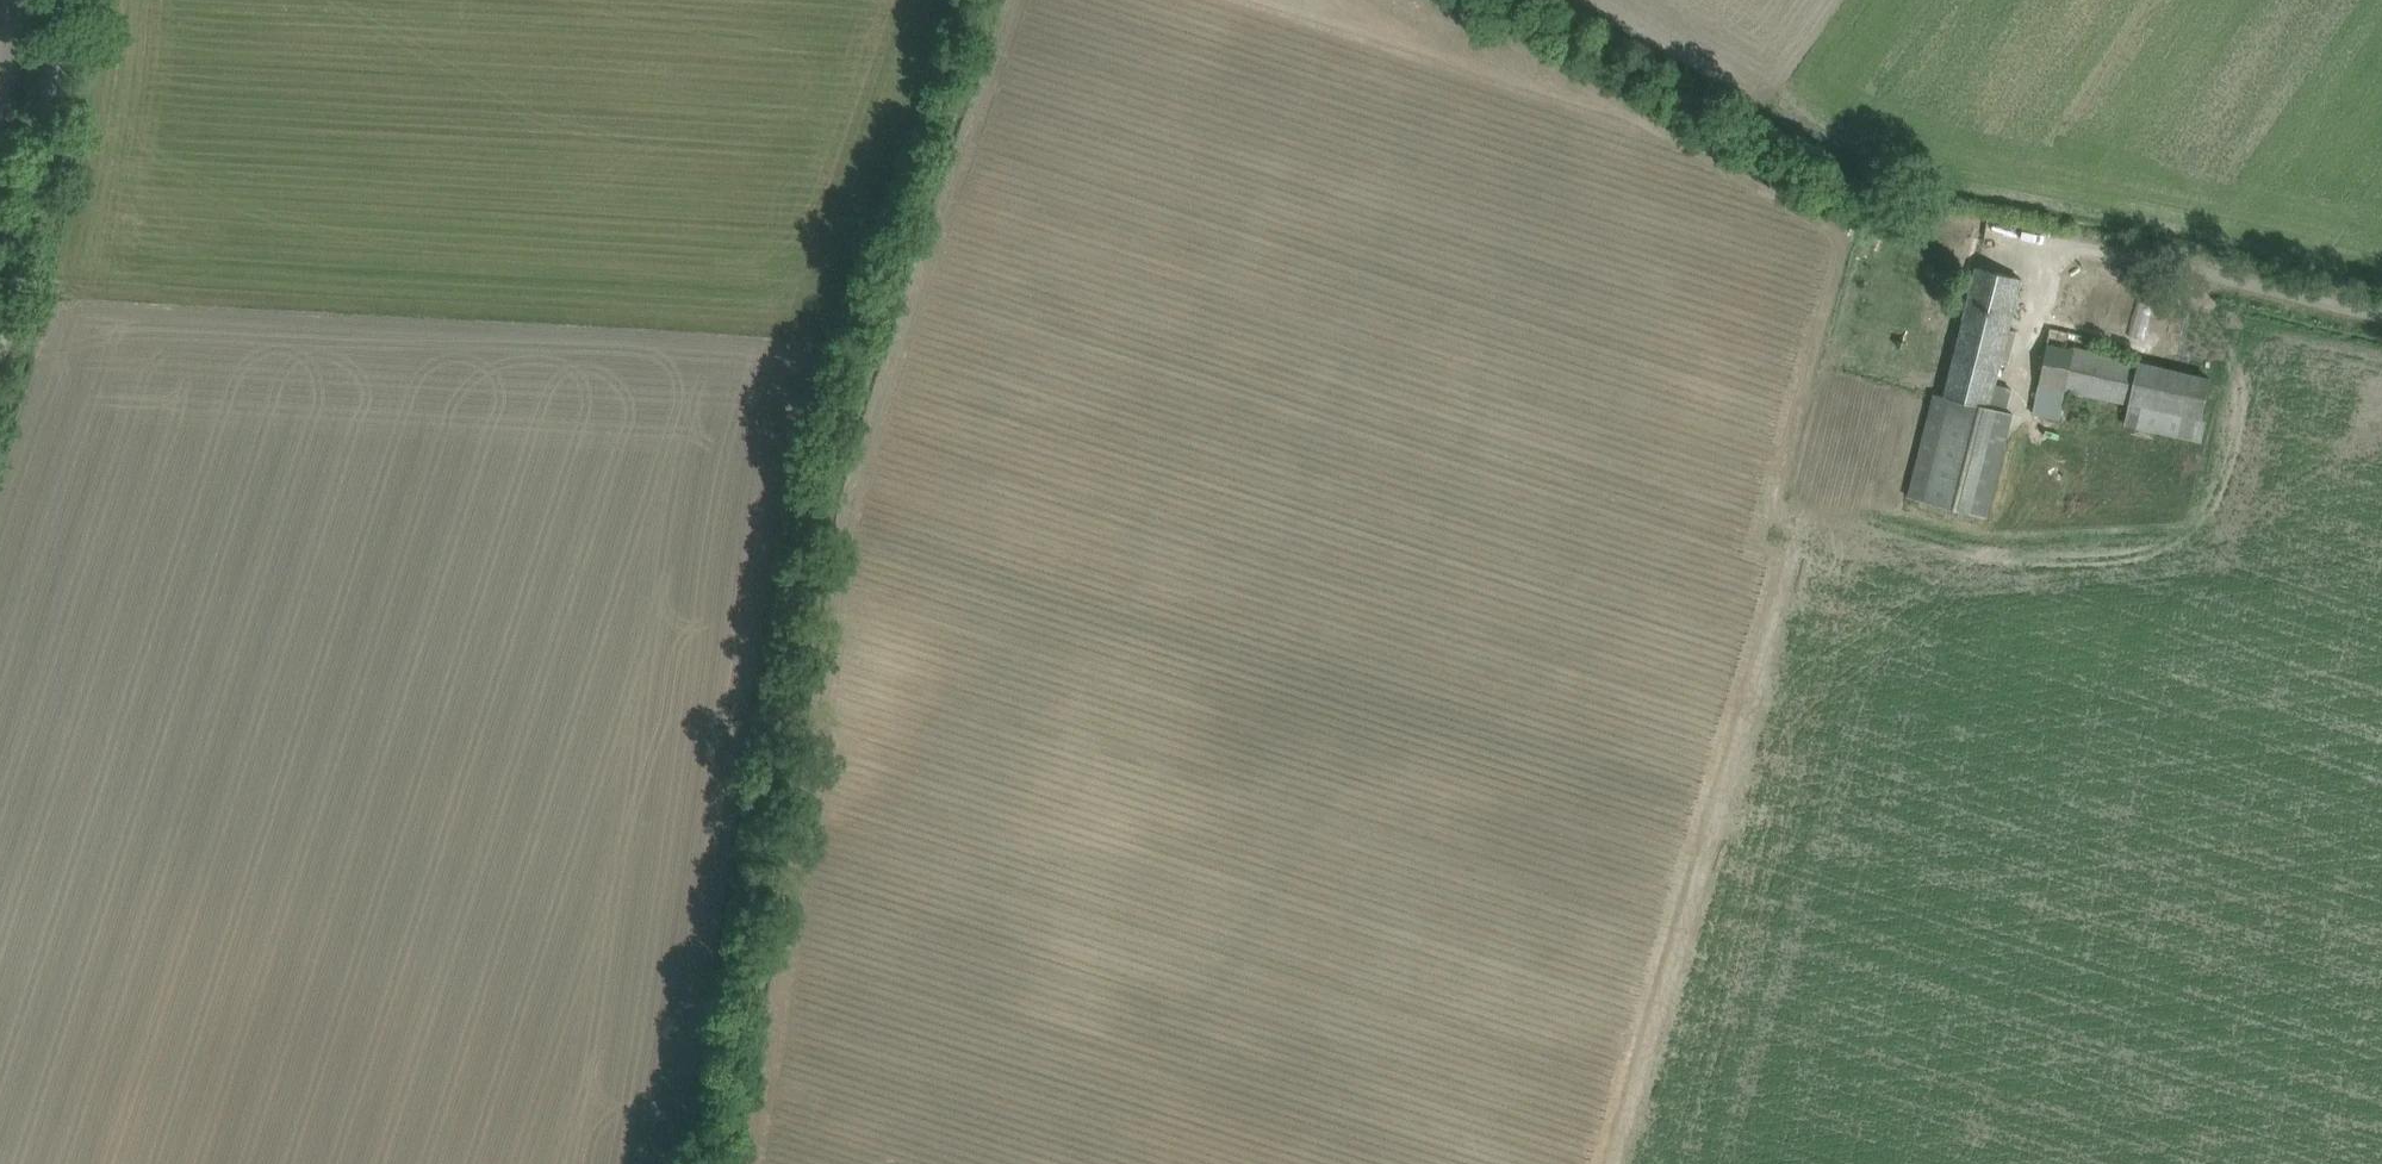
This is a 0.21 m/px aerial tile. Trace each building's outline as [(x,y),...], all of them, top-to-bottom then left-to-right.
[(1995,384),(2022,278),(1978,267),(1945,396),(1936,394),(1909,497),(1991,518),(2009,436),(2014,413),(2007,412),(2013,389),(1995,384)] [(2215,380),(2210,379),(2086,350),(2089,336),(2051,328),(2032,413),(2068,421),(2075,392),(2131,405),(2126,425),(2198,441),(2203,443),(2215,380)]
